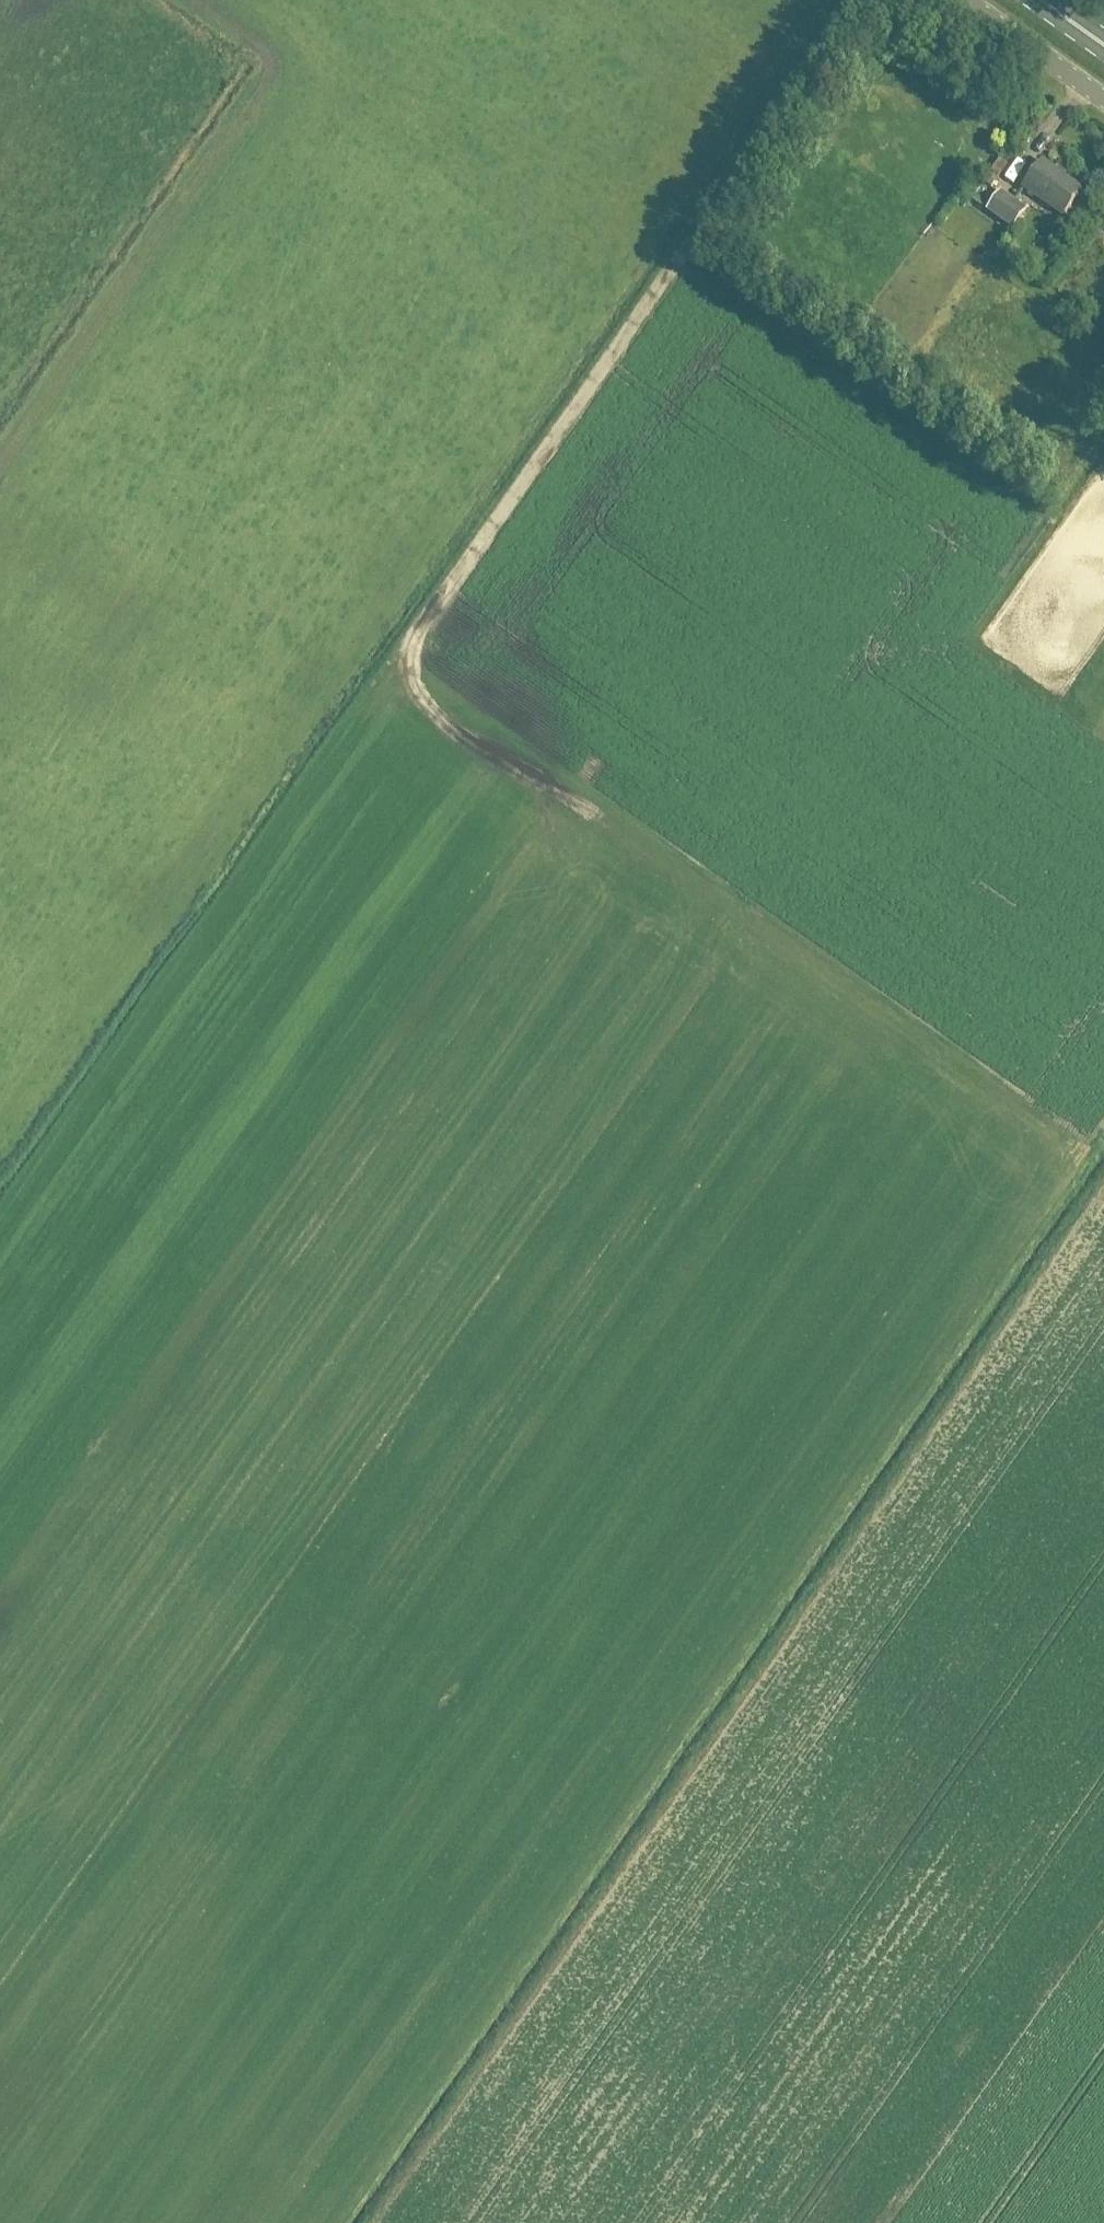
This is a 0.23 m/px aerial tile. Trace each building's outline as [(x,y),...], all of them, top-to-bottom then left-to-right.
[(1064,214),(1083,188),(1043,160),(1025,186),(1064,214)] [(984,206),(992,195),(979,186),(971,197),(984,206)] [(1013,228),(1029,207),(1002,187),(986,209),(1013,228)]
